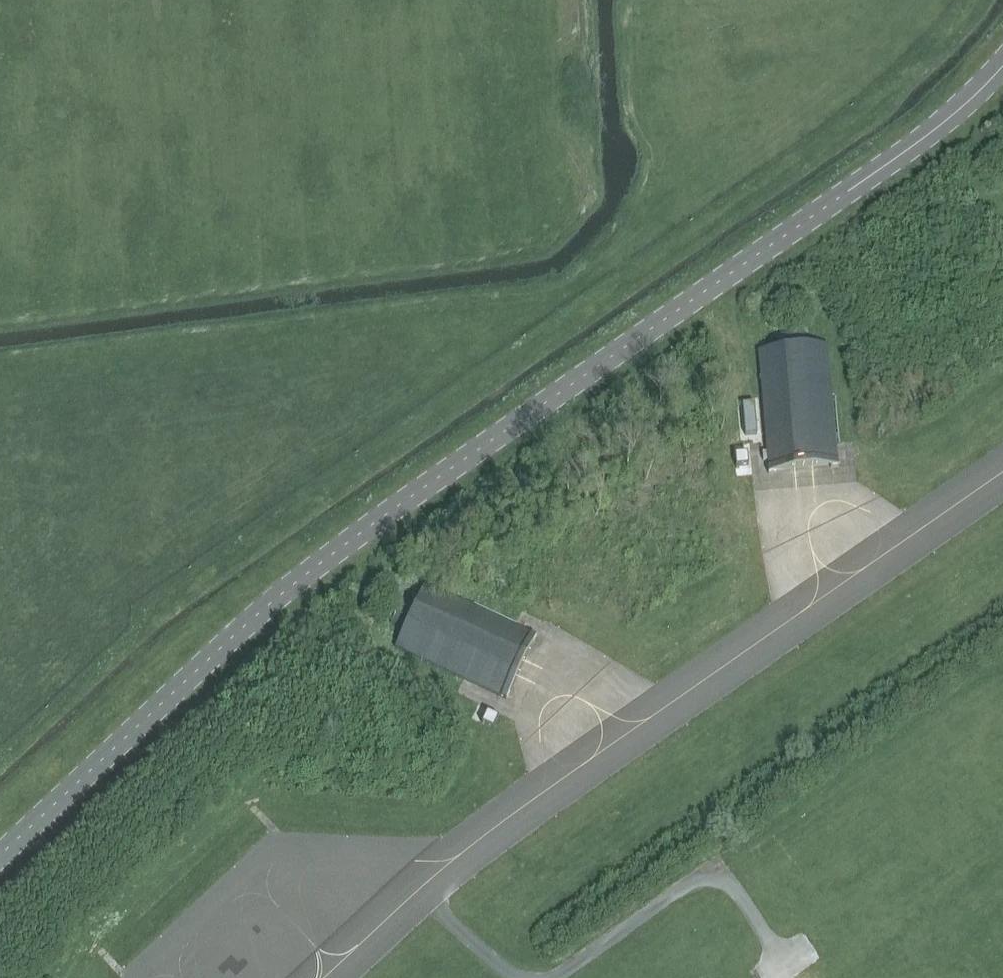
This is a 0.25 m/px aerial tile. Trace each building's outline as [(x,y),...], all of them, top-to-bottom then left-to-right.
[(757,350),(764,425),(764,426),(768,473),(838,467),(836,443),(835,438),(838,438),(838,433),(835,433),(827,344),(807,346),(806,332),(776,335),(778,348),(757,350)] [(754,403),(742,404),(745,435),(757,434),(754,403)] [(748,462),(735,463),(736,476),(749,475),(748,462)] [(394,647),(463,679),(506,700),(536,636),(514,626),(509,624),(511,621),(506,619),(505,622),(424,584),(415,602),(403,597),(390,623),(403,629),(394,647)] [(487,712),(482,723),(493,728),(498,717),(487,712)]
